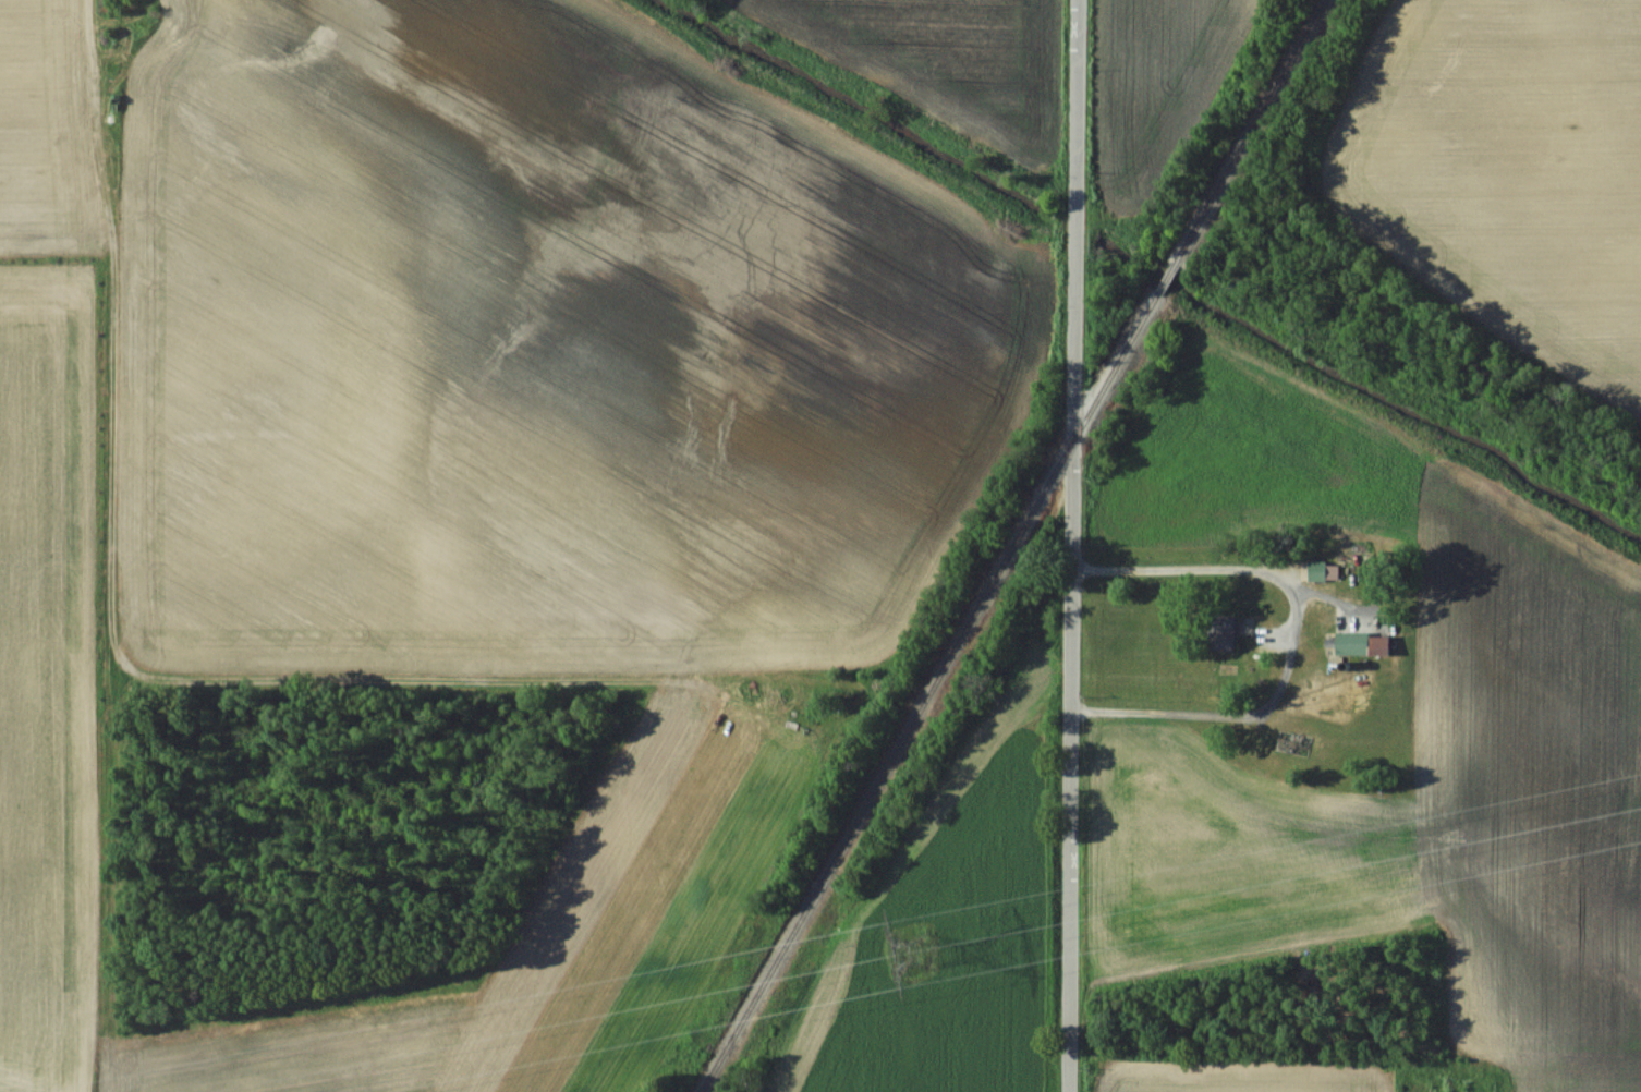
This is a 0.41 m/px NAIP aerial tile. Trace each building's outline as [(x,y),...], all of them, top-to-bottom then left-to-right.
[(1338,581),(1338,562),(1306,562),(1306,581),(1338,581)] [(1210,651),(1235,651),(1235,615),(1210,615),(1210,651)] [(1369,636),(1369,655),(1389,655),(1389,636),(1369,636)] [(1315,758),(1318,737),(1278,730),(1274,751),(1315,758)]
